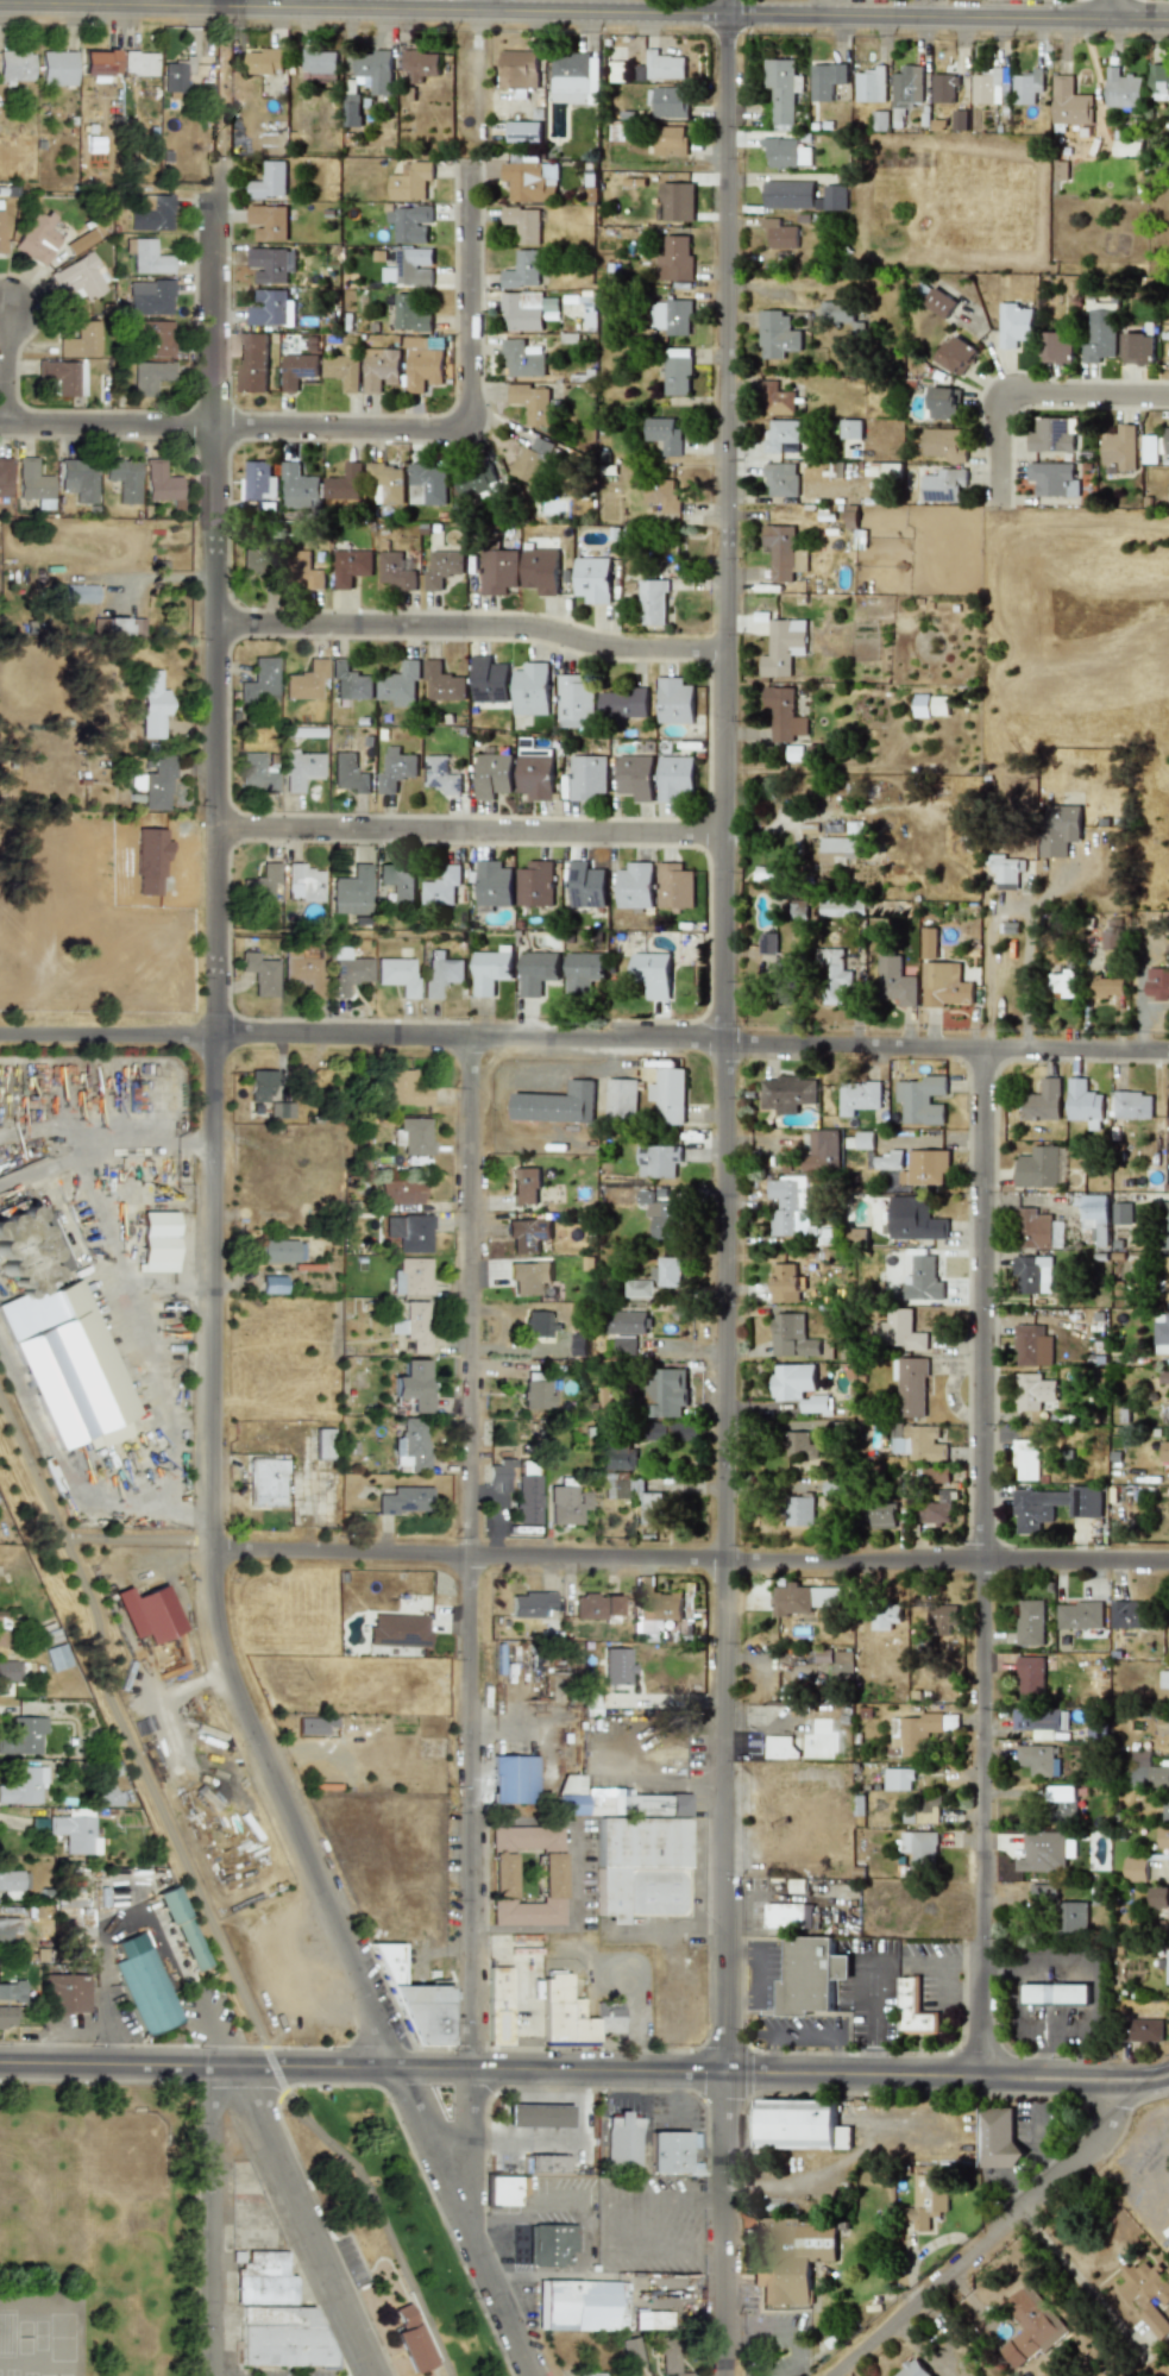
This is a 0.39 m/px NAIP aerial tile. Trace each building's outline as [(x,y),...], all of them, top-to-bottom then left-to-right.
[(684,78),(684,57),(656,56),(656,49),(647,49),(646,78),(684,78)] [(81,76),(115,76),(115,50),(81,51),(81,76)] [(282,50),(246,50),(246,74),(283,73),(282,50)] [(0,51),(0,82),(12,82),(12,81),(31,81),(32,51),(0,51)] [(74,84),(74,51),(40,51),(39,84),(74,84)] [(156,52),(122,51),(121,75),(156,75),(156,52)] [(337,51),(303,51),(302,82),(337,83),(337,51)] [(439,51),(402,51),(403,71),(410,71),(410,83),(421,83),(421,76),(439,76),(439,51)] [(538,51),(499,51),(499,89),(536,89),(538,51)] [(391,52),(356,52),(356,82),(371,83),(371,95),(390,95),(391,52)] [(597,103),(597,56),(552,55),(551,102),(597,103)] [(163,92),(184,92),(184,74),(191,74),(193,56),(183,56),(183,63),(163,63),(163,92)] [(763,59),(763,88),(772,88),(772,132),(793,132),(793,93),(803,92),(803,76),(793,76),(793,59),(763,59)] [(846,64),(810,64),(811,101),(832,101),(831,83),(847,83),(846,64)] [(891,107),(922,107),(922,65),(901,64),(900,74),(892,73),(891,107)] [(1165,74),(1165,64),(1149,64),(1150,100),(1168,100),(1168,74),(1165,74)] [(885,102),(885,65),(874,65),(874,71),(855,71),(855,102),(885,102)] [(1142,76),(1118,75),(1119,67),(1106,67),(1105,107),(1140,108),(1142,76)] [(973,75),(972,103),(1001,103),(1001,68),(988,68),(988,75),(973,75)] [(1033,105),(1033,92),(1043,92),(1043,68),(1033,68),(1032,76),(1013,75),(1012,103),(1033,105)] [(932,74),(931,102),(956,102),(956,75),(932,74)] [(1073,75),(1052,76),(1052,124),(1089,124),(1089,95),(1073,95),(1073,75)] [(653,118),(686,118),(686,88),(653,87),(653,118)] [(360,95),(345,94),(344,126),(359,127),(360,95)] [(966,109),(951,109),(953,130),(966,130),(966,109)] [(540,120),(507,121),(507,140),(541,140),(540,120)] [(685,126),(653,127),(654,156),(685,156),(685,126)] [(1142,155),(1140,136),(1113,137),(1114,156),(1142,155)] [(797,138),(765,138),(766,165),(810,165),(810,147),(797,147),(797,138)] [(285,161),(263,161),(263,181),(247,181),(247,197),(284,197),(285,161)] [(432,162),(402,162),(402,175),(389,175),(389,200),(425,200),(425,181),(432,181),(432,162)] [(555,202),(557,163),(502,163),(502,181),(508,181),(508,201),(555,202)] [(813,181),(763,181),(763,208),(813,208),(813,181)] [(695,183),(661,182),(659,220),(693,222),(695,183)] [(846,210),(847,186),(823,184),(823,210),(846,210)] [(170,231),(171,195),(151,194),(151,210),(128,210),(127,230),(170,231)] [(287,241),(287,206),(247,206),(249,226),(254,226),(254,241),(287,241)] [(395,243),(427,243),(427,224),(433,224),(433,207),(388,207),(388,224),(395,224),(395,243)] [(539,245),(539,208),(502,208),(501,225),(516,225),(516,244),(539,245)] [(42,266),(59,235),(48,230),(55,216),(45,210),(43,216),(33,210),(11,249),(42,266)] [(796,226),(779,226),(779,218),(765,218),(765,250),(796,250),(796,226)] [(63,245),(69,256),(98,239),(90,228),(63,245)] [(655,254),(655,281),(690,281),(691,235),(664,235),(664,256),(655,254)] [(155,239),(132,238),(131,274),(171,274),(171,254),(153,254),(155,239)] [(432,269),(417,269),(417,247),(395,249),(396,266),(382,268),(382,285),(432,285),(432,269)] [(287,284),(287,271),(294,272),(294,249),(247,249),(247,269),(254,269),(254,283),(287,284)] [(109,283),(88,250),(49,275),(63,297),(75,289),(83,300),(109,283)] [(538,288),(539,250),(516,250),(515,271),(501,270),(501,287),(538,288)] [(127,281),(127,314),(171,315),(171,281),(127,281)] [(956,300),(931,288),(922,307),(948,319),(956,300)] [(287,290),(257,290),(257,306),(247,306),(249,325),(293,323),(291,310),(287,310),(287,290)] [(505,331),(541,331),(541,320),(558,320),(558,297),(541,297),(541,291),(504,293),(505,331)] [(432,329),(432,314),(417,314),(417,294),(395,294),(395,331),(432,329)] [(665,335),(690,335),(690,301),(654,301),(655,328),(665,328),(665,335)] [(853,322),(853,302),(821,301),(819,321),(853,322)] [(1032,309),(1017,309),(1017,303),(999,302),(999,348),(1017,348),(1017,340),(1032,340),(1032,309)] [(1082,363),(1100,363),(1100,357),(1115,357),(1115,302),(1088,302),(1089,344),(1082,344),(1082,363)] [(800,351),(800,331),(790,331),(790,312),(760,312),(760,359),(784,358),(784,351),(800,351)] [(171,321),(142,320),(140,357),(170,357),(171,321)] [(98,357),(96,321),(75,321),(75,338),(57,339),(57,358),(98,357)] [(1074,332),(1043,332),(1042,363),(1073,363),(1074,332)] [(266,333),(238,333),(238,391),(266,392),(266,333)] [(1123,364),(1154,365),(1155,334),(1124,333),(1123,364)] [(978,350),(951,334),(936,362),(962,376),(978,350)] [(441,384),(442,338),(403,337),(403,348),(408,348),(407,394),(426,394),(426,384),(441,384)] [(524,339),(504,340),(505,377),(546,376),(546,354),(524,354),(524,339)] [(363,392),(383,394),(383,383),(398,383),(400,350),(365,348),(363,392)] [(691,348),(665,348),(664,395),(689,396),(691,348)] [(318,356),(282,354),(282,392),(297,392),(297,378),(318,378),(318,356)] [(322,378),(342,378),(342,392),(358,394),(359,357),(322,357),(322,378)] [(83,396),(83,363),(37,362),(37,378),(56,378),(55,395),(83,396)] [(131,396),(153,396),(155,381),(169,381),(169,363),(132,362),(131,396)] [(794,391),(777,391),(777,381),(761,381),(762,414),(794,413),(794,391)] [(549,386),(509,385),(509,403),(527,403),(526,427),(548,427),(549,386)] [(959,389),(930,388),(929,419),(957,419),(959,389)] [(680,428),(673,428),(673,419),(645,417),(645,440),(662,441),(662,455),(680,457),(680,428)] [(1074,452),(1075,419),(1036,417),(1036,432),(1027,432),(1027,451),(1074,452)] [(799,421),(767,420),(766,452),(780,453),(781,442),(798,444),(799,421)] [(840,439),(861,439),(862,420),(841,420),(840,439)] [(1136,425),(1114,425),(1114,433),(1102,433),(1101,464),(1117,465),(1117,471),(1135,471),(1136,425)] [(961,429),(924,428),(923,455),(948,457),(948,463),(966,463),(966,446),(960,446),(961,429)] [(534,485),(552,444),(535,435),(530,448),(523,446),(510,474),(534,485)] [(1158,464),(1158,435),(1144,435),(1143,463),(1158,464)] [(0,458),(0,497),(11,497),(10,458),(0,458)] [(18,498),(37,498),(37,509),(51,509),(52,476),(36,476),(36,458),(18,458),(18,498)] [(95,503),(94,459),(59,460),(61,494),(74,492),(74,503),(95,503)] [(145,501),(172,499),(172,505),(180,505),(180,476),(163,477),(163,459),(144,459),(145,501)] [(118,503),(138,504),(139,461),(103,460),(103,480),(118,482),(118,503)] [(244,499),(276,501),(277,476),(270,476),(270,461),(245,461),(244,499)] [(319,477),(300,477),(300,461),(283,461),(283,509),(320,508),(319,477)] [(323,498),(360,499),(362,463),(345,461),(345,478),(325,478),(323,498)] [(1035,496),(1067,497),(1067,482),(1073,483),(1073,464),(1027,463),(1027,480),(1035,480),(1035,496)] [(798,464),(762,464),(761,486),(768,486),(768,497),(797,497),(798,464)] [(404,465),(369,465),(369,484),(376,484),(375,503),(404,503),(404,465)] [(410,466),(410,504),(446,504),(446,465),(410,466)] [(498,488),(492,465),(454,476),(460,498),(498,488)] [(960,502),(960,488),(967,488),(967,469),(938,469),(938,474),(917,474),(917,488),(905,488),(905,501),(960,502)] [(645,503),(661,502),(661,514),(677,514),(677,480),(645,480),(645,503)] [(771,583),(792,583),(792,572),(806,572),(806,552),(794,552),(794,526),(762,526),(762,553),(771,553),(771,583)] [(241,571),(271,571),(271,548),(240,549),(241,571)] [(325,590),(323,570),(310,570),(309,549),(294,551),(295,590),(325,590)] [(371,549),(333,551),(334,590),(352,589),(352,576),(372,576),(371,549)] [(480,595),(505,595),(505,587),(517,587),(517,549),(480,549),(480,595)] [(558,596),(558,549),(522,549),(522,587),(539,587),(539,596),(558,596)] [(416,590),(416,570),(411,568),(411,560),(402,559),(403,552),(381,551),(379,589),(416,590)] [(425,571),(425,591),(442,591),(442,576),(463,576),(464,552),(430,551),(430,571),(425,571)] [(610,558),(574,558),(574,596),(584,596),(584,603),(610,604),(610,558)] [(666,624),(666,580),(641,579),(640,624),(666,624)] [(96,585),(54,584),(54,603),(95,604),(96,585)] [(128,618),(106,618),(106,634),(127,634),(128,618)] [(768,656),(760,656),(760,677),(791,677),(790,655),(806,655),(805,620),(768,621),(768,656)] [(507,702),(508,664),(491,662),(491,656),(472,656),(472,702),(507,702)] [(276,658),(252,658),(252,683),(238,681),(238,703),(275,704),(276,658)] [(320,679),(325,679),(325,659),(307,659),(307,674),(283,674),(283,698),(319,698),(320,679)] [(371,699),(372,674),(347,674),(348,659),(331,659),(329,680),(334,680),(334,699),(371,699)] [(376,699),(392,700),(392,706),(414,708),(414,680),(419,680),(419,660),(401,660),(401,675),(377,674),(376,699)] [(441,660),(423,660),(422,681),(428,681),(427,699),(465,700),(466,675),(440,675),(441,660)] [(548,715),(548,662),(524,662),(524,671),(513,671),(513,715),(548,715)] [(159,671),(140,670),(139,738),(161,738),(162,715),(166,715),(168,690),(159,690),(159,671)] [(558,728),(593,727),(593,683),(582,683),(582,674),(558,675),(558,728)] [(693,685),(683,685),(683,678),(658,677),(658,723),(692,723),(693,685)] [(647,719),(647,689),(629,687),(629,693),(599,692),(599,718),(647,719)] [(793,687),(763,687),(763,711),(771,711),(771,742),(793,742),(793,735),(807,735),(806,718),(793,718),(793,687)] [(928,717),(928,694),(913,694),(912,717),(928,717)] [(931,715),(947,715),(948,696),(932,696),(931,715)] [(416,755),(398,754),(398,747),(384,747),(384,773),(378,773),(378,794),(395,794),(395,778),(415,778),(416,755)] [(322,752),(283,753),(284,792),(302,792),(301,779),(322,779),(322,752)] [(332,790),(369,791),(369,773),(354,773),(356,752),(333,752),(332,790)] [(276,788),(276,767),(263,767),(263,754),(241,753),(240,786),(276,788)] [(495,792),(511,793),(511,755),(477,754),(476,800),(494,800),(495,792)] [(142,810),(170,810),(172,755),(152,755),(152,775),(133,774),(133,790),(143,790),(142,810)] [(423,787),(444,787),(444,794),(459,794),(460,756),(425,755),(423,787)] [(517,755),(517,793),(528,793),(528,800),(552,800),(552,755),(517,755)] [(607,793),(605,755),(570,756),(571,800),(595,800),(595,793),(607,793)] [(652,755),(616,756),(617,793),(634,793),(634,802),(652,802),(652,755)] [(693,756),(658,756),(658,802),(683,803),(683,794),(692,794),(693,756)] [(1080,842),(1081,805),(1044,805),(1043,857),(1067,857),(1067,842),(1080,842)] [(844,859),(865,859),(865,838),(819,837),(819,863),(844,865),(844,859)] [(1018,872),(1024,872),(1025,859),(1005,859),(1005,854),(991,854),(991,872),(997,872),(995,890),(1017,890),(1018,872)] [(511,868),(502,868),(502,861),(477,860),(476,911),(492,912),(494,906),(511,906),(511,868)] [(516,905),(552,906),(553,861),(528,861),(527,869),(516,868),(516,905)] [(604,869),(587,869),(587,861),(570,861),(568,907),(604,907),(604,869)] [(278,863),(260,862),(260,879),(246,879),(245,893),(253,893),(252,900),(277,901),(278,863)] [(616,870),(616,909),(652,909),(652,862),(627,862),(627,870),(616,870)] [(656,907),(692,907),(693,870),(681,870),(681,863),(656,862),(656,907)] [(322,869),(303,869),(304,863),(287,863),(285,900),(321,901),(322,869)] [(414,872),(395,872),(395,865),(377,865),(377,884),(391,885),(391,903),(413,903),(414,872)] [(460,865),(442,865),(442,881),(422,881),(421,905),(453,905),(454,886),(459,886),(460,865)] [(331,913),(369,914),(370,866),(352,866),(352,878),(332,878),(331,913)] [(865,899),(818,898),(818,916),(863,917),(865,899)] [(936,958),(937,928),(922,928),(920,958),(936,958)] [(1120,949),(1119,928),(1100,928),(1101,950),(1120,949)] [(759,953),(775,954),(777,934),(760,932),(759,953)] [(494,997),(494,980),(511,980),(511,945),(499,945),(499,953),(474,951),(473,997),(494,997)] [(843,949),(824,948),(823,1004),(841,1004),(842,986),(850,986),(851,970),(842,970),(843,949)] [(463,983),(464,960),(445,960),(445,950),(427,950),(427,980),(422,980),(422,999),(439,999),(439,983),(463,983)] [(276,997),(276,960),(257,960),(257,953),(240,951),(240,972),(253,972),(252,997),(276,997)] [(916,975),(901,976),(900,951),(879,951),(879,999),(898,999),(898,1006),(916,1006),(916,975)] [(520,997),(541,997),(541,980),(558,981),(559,953),(521,953),(520,997)] [(565,997),(590,997),(590,980),(603,980),(604,954),(566,953),(565,997)] [(670,954),(631,954),(631,975),(646,976),(646,999),(668,999),(670,954)] [(320,979),(319,957),(283,957),(283,979),(307,979),(307,995),(323,995),(323,979),(320,979)] [(371,960),(332,958),(331,998),(346,999),(346,982),(370,983),(371,960)] [(415,958),(376,958),(375,985),(400,985),(400,999),(415,999),(415,958)] [(973,1005),(972,982),(960,982),(960,962),(922,963),(923,1006),(973,1005)] [(1145,968),(1145,1000),(1168,999),(1168,968),(1145,968)] [(1049,992),(1064,993),(1064,998),(1076,998),(1077,969),(1066,969),(1066,974),(1050,973),(1049,992)] [(1123,978),(1093,978),(1092,994),(1123,995),(1123,978)] [(685,1068),(656,1068),(656,1083),(648,1083),(648,1101),(656,1101),(655,1123),(684,1124),(685,1068)] [(275,1070),(250,1070),(250,1102),(269,1101),(269,1082),(275,1082),(275,1070)] [(430,1104),(429,1086),(414,1087),(414,1070),(385,1070),(386,1105),(430,1104)] [(895,1081),(895,1102),(901,1102),(903,1124),(944,1124),(943,1104),(929,1105),(929,1095),(947,1095),(945,1075),(923,1076),(923,1081),(895,1081)] [(797,1114),(797,1104),(816,1104),(816,1079),(761,1077),(760,1108),(775,1108),(775,1114),(797,1114)] [(1060,1120),(1060,1077),(1041,1077),(1041,1094),(1024,1094),(1024,1119),(1060,1120)] [(1101,1093),(1086,1093),(1086,1077),(1067,1077),(1067,1120),(1087,1120),(1087,1130),(1100,1130),(1101,1093)] [(593,1080),(568,1079),(567,1094),(513,1093),(511,1120),(592,1123),(593,1080)] [(605,1114),(636,1115),(636,1080),(607,1079),(605,1114)] [(879,1108),(880,1082),(838,1082),(838,1117),(853,1117),(853,1108),(879,1108)] [(1151,1093),(1113,1092),(1113,1118),(1151,1119),(1151,1093)] [(293,1118),(293,1102),(270,1102),(270,1118),(293,1118)] [(402,1155),(429,1156),(430,1119),(398,1118),(397,1130),(392,1129),(391,1145),(402,1145),(402,1155)] [(837,1171),(838,1131),(810,1130),(809,1156),(800,1156),(800,1171),(837,1171)] [(872,1149),(873,1132),(857,1131),(856,1149),(872,1149)] [(1057,1146),(1031,1145),(1031,1156),(1016,1155),(1014,1187),(1057,1188),(1057,1146)] [(680,1146),(639,1146),(637,1176),(674,1177),(674,1163),(680,1163),(680,1146)] [(949,1151),(909,1150),(907,1171),(899,1171),(898,1184),(942,1184),(943,1173),(948,1173),(949,1151)] [(901,1168),(901,1152),(874,1154),(874,1169),(901,1168)] [(538,1168),(511,1169),(513,1205),(539,1203),(538,1168)] [(805,1177),(767,1177),(767,1200),(771,1200),(771,1236),(806,1236),(805,1177)] [(420,1203),(420,1181),(377,1182),(377,1205),(420,1203)] [(652,1201),(652,1190),(637,1190),(637,1203),(646,1203),(646,1215),(652,1215),(652,1238),(681,1238),(681,1201),(652,1201)] [(1105,1246),(1106,1195),(1081,1194),(1080,1228),(1093,1228),(1092,1246),(1105,1246)] [(945,1219),(929,1219),(929,1196),(890,1196),(890,1238),(944,1239),(945,1219)] [(1132,1224),(1131,1202),(1112,1203),(1112,1225),(1132,1224)] [(94,1434),(99,1447),(130,1434),(124,1419),(133,1415),(81,1277),(58,1286),(49,1261),(51,1261),(36,1221),(29,1203),(12,1209),(12,1212),(0,1216),(0,1272),(2,1278),(11,1275),(19,1295),(0,1302),(0,1313),(52,1451),(94,1434)] [(1063,1221),(1051,1221),(1051,1214),(1036,1214),(1036,1208),(1016,1207),(1016,1215),(1022,1215),(1022,1249),(1062,1249),(1063,1221)] [(175,1271),(174,1212),(139,1212),(140,1272),(175,1271)] [(397,1252),(430,1252),(430,1217),(384,1215),(384,1237),(397,1237),(397,1252)] [(549,1240),(549,1219),(505,1220),(507,1239),(510,1239),(511,1253),(538,1253),(538,1240),(549,1240)] [(260,1262),(303,1263),(303,1240),(260,1240),(260,1262)] [(934,1255),(911,1256),(912,1276),(900,1276),(900,1300),(943,1300),(942,1280),(935,1280),(934,1255)] [(1050,1294),(1050,1257),(1016,1256),(1014,1293),(1050,1294)] [(680,1258),(659,1257),(659,1287),(679,1287),(680,1258)] [(429,1258),(397,1258),(397,1270),(391,1270),(391,1295),(428,1295),(429,1258)] [(508,1263),(509,1281),(513,1281),(513,1295),(539,1295),(539,1284),(551,1284),(549,1262),(508,1263)] [(772,1303),(798,1302),(797,1264),(771,1265),(772,1303)] [(624,1297),(652,1297),(652,1281),(624,1280),(624,1297)] [(427,1301),(404,1302),(404,1320),(388,1320),(389,1337),(410,1335),(411,1353),(428,1353),(427,1301)] [(926,1350),(926,1332),(911,1332),(911,1309),(886,1308),(886,1322),(874,1322),(874,1343),(904,1344),(904,1350),(926,1350)] [(559,1337),(560,1324),(551,1324),(552,1312),(527,1310),(526,1335),(559,1337)] [(646,1333),(646,1310),(609,1312),(610,1334),(646,1333)] [(803,1313),(772,1314),(773,1356),(819,1356),(819,1339),(804,1339),(803,1313)] [(1163,1313),(1163,1321),(1154,1321),(1154,1353),(1168,1354),(1168,1313),(1163,1313)] [(1043,1325),(1014,1325),(1016,1366),(1051,1365),(1051,1335),(1043,1335),(1043,1325)] [(584,1334),(572,1333),(571,1356),(584,1356),(584,1334)] [(636,1337),(615,1337),(615,1354),(635,1356),(636,1337)] [(926,1358),(899,1358),(898,1416),(925,1418),(926,1358)] [(426,1359),(401,1360),(402,1377),(392,1377),(394,1397),(409,1397),(409,1414),(427,1413),(426,1359)] [(815,1390),(815,1364),(772,1365),(773,1401),(800,1400),(800,1414),(829,1413),(829,1395),(803,1396),(803,1391),(815,1390)] [(681,1418),(681,1407),(685,1407),(686,1369),(646,1369),(646,1416),(681,1418)] [(1159,1384),(1168,1384),(1168,1370),(1159,1370),(1159,1384)] [(1041,1374),(1016,1374),(1017,1410),(1041,1410),(1041,1401),(1056,1401),(1056,1379),(1041,1381),(1041,1374)] [(610,1415),(609,1379),(597,1379),(598,1402),(593,1402),(593,1415),(610,1415)] [(522,1409),(553,1409),(553,1394),(547,1394),(547,1381),(522,1381),(522,1409)] [(394,1457),(409,1457),(409,1469),(425,1469),(426,1419),(401,1418),(401,1438),(394,1438),(394,1457)] [(937,1426),(905,1426),(905,1460),(944,1462),(944,1442),(937,1442),(937,1426)] [(332,1428),(313,1429),(314,1459),(333,1459),(332,1428)] [(818,1458),(818,1444),(810,1444),(809,1432),(785,1433),(786,1459),(818,1458)] [(1014,1479),(1037,1481),(1037,1440),(1014,1440),(1014,1479)] [(1161,1441),(1161,1462),(1168,1462),(1168,1441),(1161,1441)] [(635,1470),(635,1444),(602,1442),(601,1469),(635,1470)] [(284,1507),(284,1459),(250,1459),(251,1507),(284,1507)] [(509,1491),(509,1467),(513,1467),(513,1459),(498,1459),(498,1465),(488,1465),(488,1482),(498,1483),(498,1491),(509,1491)] [(938,1503),(918,1504),(919,1525),(951,1522),(950,1500),(956,1498),(956,1488),(949,1488),(948,1471),(936,1471),(938,1503)] [(602,1472),(602,1498),(642,1498),(642,1526),(662,1526),(662,1492),(642,1492),(642,1478),(629,1478),(629,1472),(602,1472)] [(539,1476),(516,1475),(515,1523),(538,1523),(539,1476)] [(823,1496),(848,1495),(848,1481),(823,1481),(823,1496)] [(377,1513),(430,1511),(430,1486),(391,1488),(391,1495),(377,1495),(377,1513)] [(548,1525),(580,1525),(582,1509),(591,1509),(591,1492),(576,1491),(576,1486),(549,1486),(548,1525)] [(1016,1491),(1016,1534),(1039,1534),(1039,1522),(1054,1522),(1054,1506),(1070,1506),(1070,1517),(1101,1517),(1101,1486),(1069,1486),(1069,1491),(1016,1491)] [(813,1497),(785,1496),(785,1526),(813,1527),(813,1497)] [(894,1529),(895,1504),(867,1503),(866,1528),(894,1529)] [(636,1632),(664,1632),(664,1620),(680,1620),(681,1592),(652,1592),(653,1577),(637,1576),(636,1632)] [(182,1630),(164,1584),(131,1597),(127,1588),(113,1594),(131,1639),(144,1633),(149,1645),(182,1630)] [(797,1588),(797,1585),(773,1585),(773,1615),(812,1615),(812,1607),(840,1607),(840,1588),(797,1588)] [(511,1617),(540,1617),(540,1609),(554,1609),(553,1592),(510,1594),(511,1617)] [(574,1594),(573,1618),(607,1618),(607,1615),(618,1615),(618,1595),(574,1594)] [(1043,1599),(1017,1601),(1017,1646),(1044,1645),(1043,1599)] [(1111,1627),(1150,1628),(1151,1603),(1112,1602),(1111,1627)] [(1057,1603),(1057,1629),(1102,1628),(1101,1603),(1057,1603)] [(899,1623),(900,1605),(872,1604),(871,1638),(891,1638),(891,1623),(899,1623)] [(929,1629),(957,1629),(957,1604),(930,1604),(929,1629)] [(366,1645),(427,1647),(427,1616),(372,1614),(372,1627),(367,1627),(366,1645)] [(50,1672),(70,1666),(63,1643),(43,1649),(50,1672)] [(630,1648),(603,1648),(603,1683),(630,1683),(630,1648)] [(853,1651),(815,1649),(815,1662),(831,1662),(831,1679),(851,1680),(853,1651)] [(1044,1657),(1018,1655),(1018,1698),(1043,1698),(1044,1657)] [(20,1680),(19,1661),(0,1661),(0,1680),(20,1680)] [(1161,1671),(1161,1702),(1168,1702),(1168,1671),(1161,1671)] [(904,1679),(882,1679),(882,1698),(904,1698),(904,1679)] [(1067,1711),(1013,1709),(1012,1729),(1033,1730),(1033,1740),(1054,1740),(1055,1730),(1067,1730),(1067,1711)] [(891,1718),(891,1756),(926,1756),(926,1731),(947,1731),(947,1727),(957,1727),(957,1714),(919,1714),(919,1718),(891,1718)] [(1158,1716),(1157,1735),(1168,1735),(1168,1716),(1158,1716)] [(39,1734),(45,1734),(45,1717),(11,1717),(11,1736),(0,1736),(0,1754),(38,1754),(39,1734)] [(794,1736),(766,1736),(766,1758),(794,1758),(794,1736)] [(1054,1746),(1016,1746),(1016,1766),(1029,1766),(1029,1777),(1058,1777),(1058,1758),(1052,1758),(1054,1746)] [(1168,1789),(1168,1766),(1149,1766),(1149,1750),(1129,1750),(1129,1789),(1168,1789)] [(491,1803),(535,1804),(536,1756),(491,1755),(491,1803)] [(38,1783),(45,1783),(45,1766),(10,1766),(10,1785),(0,1785),(0,1803),(38,1804),(38,1783)] [(912,1768),(884,1768),(884,1790),(912,1790),(912,1768)] [(689,1815),(689,1794),(582,1794),(582,1775),(557,1775),(557,1815),(689,1815)] [(1075,1786),(1048,1786),(1048,1802),(1076,1802),(1075,1786)] [(92,1805),(115,1805),(117,1787),(93,1787),(92,1805)] [(939,1822),(939,1797),(917,1797),(917,1822),(939,1822)] [(685,1817),(596,1817),(596,1916),(607,1916),(607,1923),(622,1923),(622,1915),(685,1916),(685,1817)] [(562,1924),(560,1827),(489,1828),(490,1926),(562,1924)] [(1157,1828),(1158,1848),(1168,1848),(1168,1828),(1157,1828)] [(936,1833),(901,1831),(900,1853),(911,1853),(911,1871),(936,1871),(936,1833)] [(1064,1833),(1024,1831),(1023,1859),(1014,1859),(1014,1871),(1064,1872),(1064,1833)] [(1123,1881),(1145,1882),(1146,1859),(1124,1858),(1123,1881)] [(0,1872),(0,1891),(4,1891),(4,1896),(25,1897),(25,1872),(0,1872)] [(1056,1885),(1030,1885),(1030,1903),(1056,1902),(1056,1885)] [(186,1918),(176,1886),(155,1892),(165,1924),(186,1918)] [(1151,1887),(1151,1906),(1168,1907),(1167,1919),(1168,1919),(1168,1888),(1151,1887)] [(56,1898),(57,1930),(77,1929),(77,1915),(88,1915),(87,1897),(56,1898)] [(766,1928),(811,1926),(810,1903),(765,1904),(766,1928)] [(1086,1903),(1058,1903),(1058,1930),(1086,1931),(1086,1903)] [(17,1942),(17,1918),(0,1917),(0,1941),(17,1942)] [(172,1924),(193,1972),(208,1966),(188,1918),(172,1924)] [(112,1962),(142,2036),(180,2020),(143,1930),(113,1943),(120,1960),(112,1962)] [(832,1937),(786,1936),(785,1981),(779,1981),(778,2017),(810,2017),(810,2011),(831,2011),(832,1980),(849,1980),(849,1955),(832,1955),(832,1937)] [(401,1943),(371,1943),(409,2045),(446,2045),(446,1985),(402,1985),(401,1943)] [(510,1967),(486,1967),(488,2045),(510,2045),(510,1967)] [(541,2044),(596,2044),(596,2032),(622,2034),(622,2003),(596,2001),(595,2018),(583,2018),(583,1999),(567,1999),(568,1973),(542,1973),(541,2044)] [(88,2013),(88,1974),(51,1974),(50,2012),(88,2013)] [(917,2012),(917,1978),(898,1978),(899,2032),(937,2031),(936,2012),(917,2012)] [(24,2000),(23,1982),(0,1982),(0,2001),(24,2000)] [(1088,2005),(1088,1985),(1022,1984),(1022,2003),(1088,2005)] [(13,2006),(0,2007),(0,2028),(14,2028),(13,2006)] [(1162,2019),(1126,2019),(1126,2043),(1162,2043),(1162,2019)] [(850,2149),(850,2126),(836,2126),(836,2101),(759,2100),(758,2148),(850,2149)] [(568,2106),(507,2105),(507,2126),(568,2126),(568,2106)] [(1014,2107),(980,2107),(981,2168),(1016,2168),(1016,2158),(1014,2158),(1014,2107)] [(607,2117),(605,2164),(639,2166),(639,2118),(627,2118),(627,2111),(615,2111),(615,2118),(607,2117)] [(686,2133),(649,2132),(648,2173),(685,2174),(686,2133)] [(568,2173),(567,2155),(524,2155),(526,2174),(568,2173)] [(915,2208),(906,2208),(906,2231),(929,2230),(929,2214),(947,2214),(947,2175),(913,2175),(915,2208)] [(526,2205),(526,2177),(489,2176),(488,2205),(526,2205)] [(811,2262),(836,2262),(837,2225),(798,2225),(798,2219),(756,2218),(756,2262),(750,2262),(750,2286),(759,2286),(759,2305),(810,2306),(811,2262)] [(573,2252),(574,2225),(528,2225),(527,2265),(567,2265),(567,2252),(573,2252)] [(233,2303),(294,2305),(294,2275),(285,2275),(287,2252),(234,2251),(233,2303)] [(1150,2301),(1157,2296),(1165,2306),(1168,2303),(1168,2282),(1155,2265),(1151,2269),(1145,2262),(1135,2270),(1127,2262),(1118,2270),(1125,2281),(1117,2288),(1129,2302),(1132,2299),(1143,2312),(1138,2315),(1159,2340),(1168,2333),(1168,2324),(1150,2301)] [(614,2331),(615,2282),(536,2280),(535,2330),(614,2331)] [(626,2282),(616,2282),(615,2328),(623,2328),(626,2282)] [(1067,2330),(1027,2282),(1001,2303),(1023,2330),(999,2349),(1018,2371),(1067,2330)] [(433,2363),(407,2303),(391,2309),(401,2330),(392,2333),(410,2374),(433,2363)] [(310,2307),(239,2307),(240,2365),(331,2366),(331,2356),(310,2307)] [(668,2330),(668,2312),(633,2312),(631,2330),(668,2330)] [(641,2366),(637,2338),(621,2340),(624,2369),(641,2366)] [(691,2372),(678,2372),(678,2339),(660,2339),(661,2374),(672,2374),(672,2375),(691,2375),(691,2372)] [(915,2357),(892,2375),(931,2375),(915,2357)]
